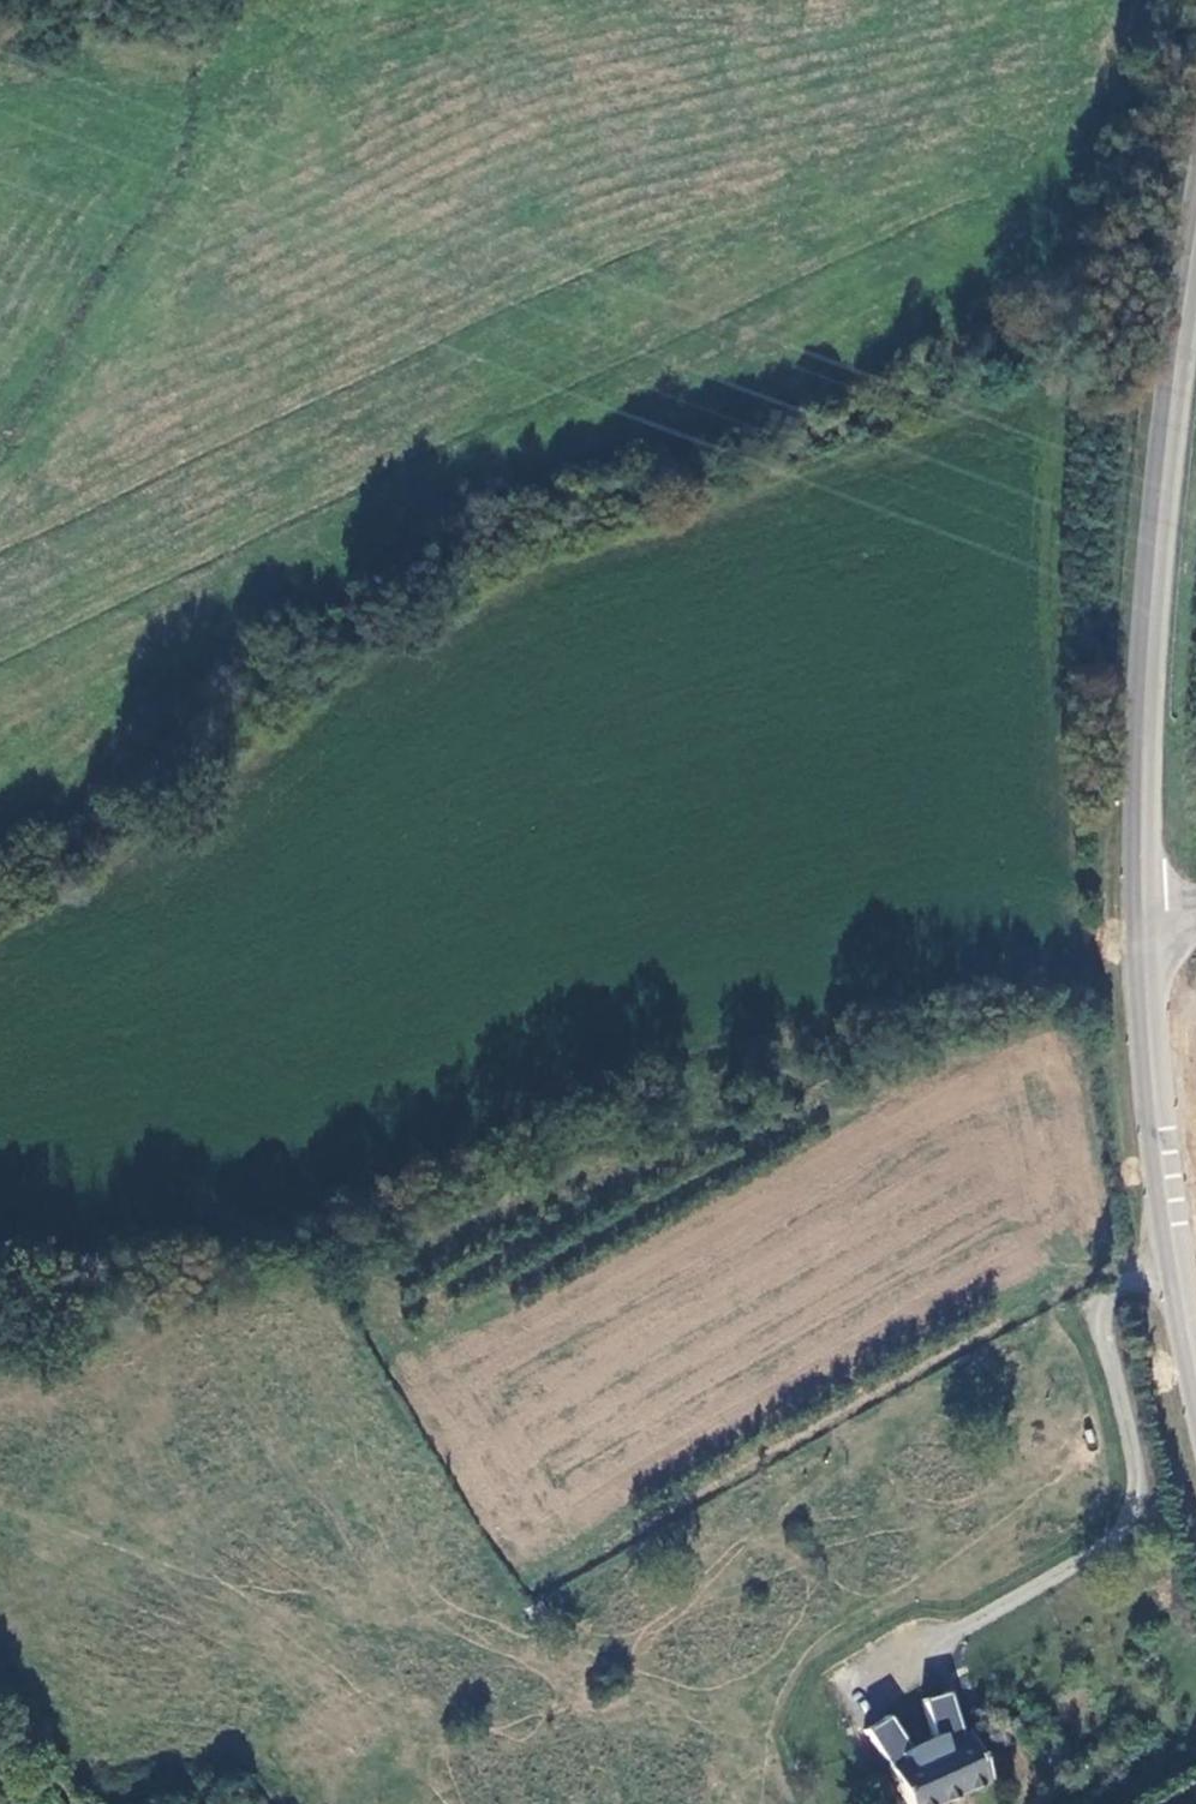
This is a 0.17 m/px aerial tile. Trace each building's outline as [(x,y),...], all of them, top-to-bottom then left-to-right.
[(965,1735),(890,1769),(906,1803),(942,1803),(987,1783),(965,1735)] [(874,1777),(886,1803),(903,1803),(906,1803),(890,1769),(874,1777)] [(188,1801),(189,1803),(221,1803),(218,1793),(188,1801)]
